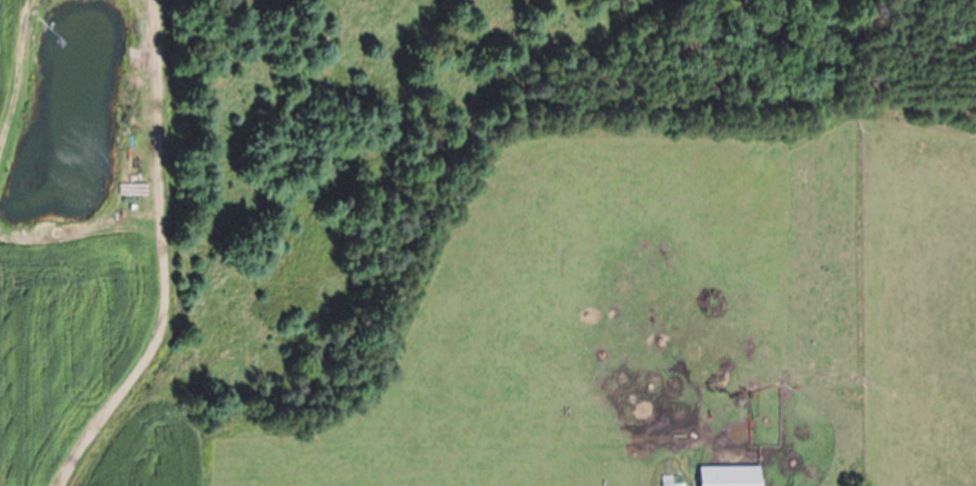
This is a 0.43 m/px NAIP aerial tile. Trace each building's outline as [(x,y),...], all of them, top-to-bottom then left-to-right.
[(758,465),(759,485),(699,485),(699,466),(758,465)] [(662,485),(683,485),(683,484),(673,485),(672,477),(661,478),(662,485)]
